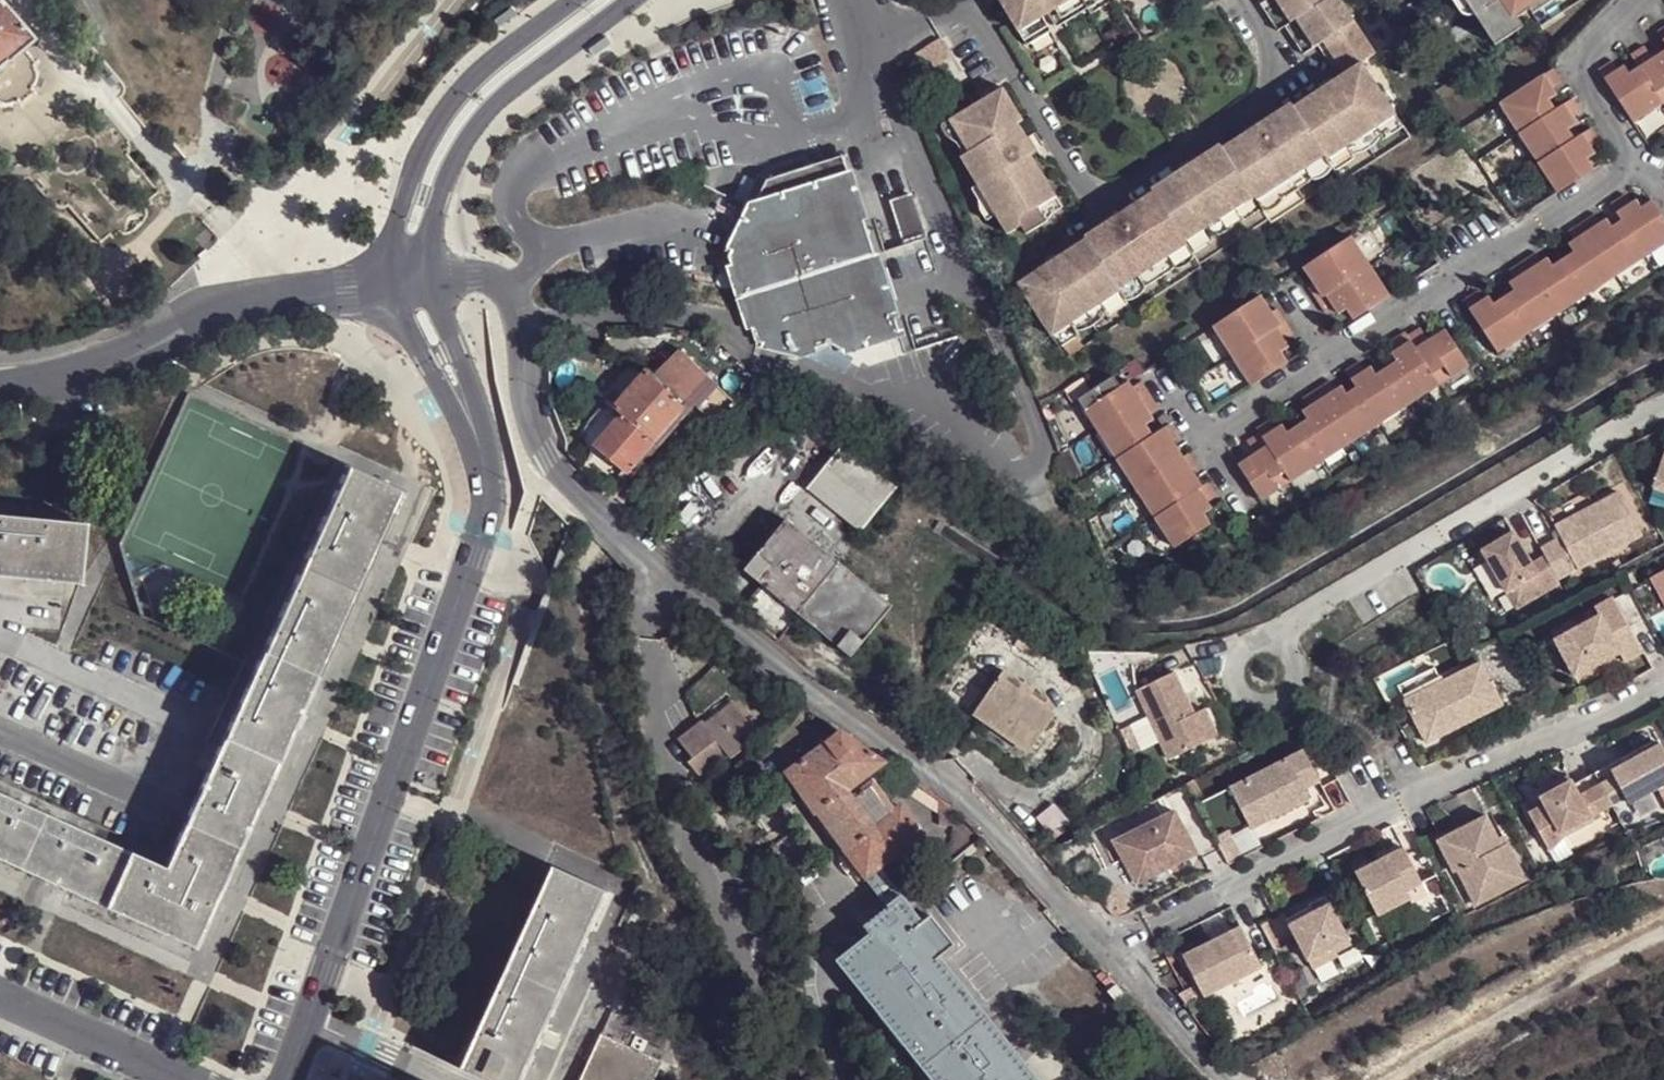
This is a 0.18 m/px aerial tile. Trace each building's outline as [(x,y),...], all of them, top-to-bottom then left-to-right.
[(1024,43),(1049,29),(1041,16),(1047,12),(1041,0),(1000,0),(1024,43)] [(1047,12),(1054,8),(1061,21),(1086,7),(1083,0),(1041,0),(1047,12)] [(1086,7),(1090,13),(1111,0),(1083,0),(1086,7)] [(1269,2),(1287,30),(1307,18),(1336,0),(1273,0),(1269,2)] [(1360,29),(1342,0),(1336,0),(1307,18),(1345,74),(1364,62),(1360,29)] [(1492,39),(1543,7),(1538,0),(1468,0),(1492,39)] [(0,8),(0,65),(18,50),(28,41),(0,8)] [(510,8),(493,20),(498,27),(515,14),(510,8)] [(1655,29),(1663,43),(1663,24),(1655,29)] [(608,37),(591,49),(596,56),(613,43),(608,37)] [(1649,57),(1640,44),(1627,52),(1636,67),(1660,106),(1663,104),(1663,49),(1649,57)] [(18,50),(0,65),(0,104),(2,106),(13,102),(15,104),(29,92),(27,90),(33,78),(30,65),(18,50)] [(1660,106),(1636,67),(1627,73),(1619,78),(1614,70),(1608,60),(1591,69),(1627,127),(1660,106)] [(1328,161),(1398,117),(1364,62),(1345,74),(1335,80),(1350,104),(1337,111),(1323,89),(1295,106),(1326,158),(1328,161)] [(1619,78),(1627,73),(1622,65),(1614,70),(1619,78)] [(1549,80),(1542,68),(1488,100),(1506,130),(1541,108),(1538,103),(1531,91),(1541,86),(1549,80)] [(1335,80),(1323,89),(1337,111),(1350,104),(1335,80)] [(1538,103),(1547,97),(1541,86),(1531,91),(1538,103)] [(963,135),(960,137),(967,150),(1017,121),(1023,118),(1004,87),(953,117),(963,135)] [(1569,112),(1561,98),(1541,108),(1506,130),(1526,163),(1562,141),(1557,134),(1551,123),(1560,118),(1569,112)] [(1254,199),(1256,202),(1326,158),(1295,106),(1293,102),(1264,121),(1277,144),(1265,152),(1265,151),(1252,130),(1224,147),(1254,199)] [(963,135),(953,117),(942,123),(948,136),(955,140),(963,152),(967,150),(960,137),(963,135)] [(1336,174),(1406,130),(1398,117),(1328,161),(1334,171),(1336,174)] [(1557,134),(1567,128),(1560,118),(1551,123),(1557,134)] [(963,152),(961,155),(977,183),(1027,153),(1036,148),(1028,133),(1025,135),(1017,121),(967,150),(963,152)] [(1264,121),(1252,130),(1265,151),(1265,152),(1277,144),(1264,121)] [(1588,144),(1580,132),(1562,141),(1526,163),(1545,194),(1581,171),(1571,155),(1571,154),(1580,149),(1588,144)] [(1154,193),(1184,242),(1254,199),(1224,147),(1221,142),(1191,161),(1206,186),(1194,193),(1179,169),(1151,187),(1154,193)] [(1577,164),(1585,159),(1580,149),(1571,155),(1577,164)] [(1027,153),(977,183),(995,212),(1006,232),(1019,225),(1024,233),(1045,221),(1037,206),(1054,194),(1037,164),(1034,166),(1027,153)] [(849,157),(774,180),(735,252),(764,340),(809,352),(836,341),(852,350),(906,331),(913,353),(967,337),(918,194),(895,201),(909,244),(882,255),(849,157)] [(1326,158),(1256,202),(1261,211),(1263,214),(1334,171),(1328,161),(1326,158)] [(1191,161),(1179,169),(1194,193),(1206,186),(1191,161)] [(995,213),(977,183),(972,187),(976,195),(977,206),(985,219),(995,213)] [(1086,238),(1117,288),(1186,246),(1184,242),(1154,193),(1125,211),(1139,232),(1125,240),(1112,219),(1084,235),(1086,238)] [(1184,242),(1186,246),(1191,253),(1261,211),(1256,202),(1254,199),(1184,242)] [(1617,207),(1612,199),(1601,205),(1611,223),(1635,261),(1663,244),(1640,205),(1633,210),(1622,217),(1617,207)] [(1622,217),(1633,210),(1628,201),(1617,207),(1622,217)] [(1125,211),(1112,219),(1125,240),(1139,232),(1125,211)] [(1337,218),(1301,243),(1311,259),(1302,264),(1293,270),(1301,283),(1356,248),(1337,218)] [(1565,227),(1600,282),(1635,261),(1611,223),(1598,230),(1588,236),(1582,228),(1577,219),(1565,227)] [(1588,236),(1598,230),(1594,221),(1582,228),(1588,236)] [(1600,282),(1565,227),(1548,237),(1554,245),(1559,253),(1550,258),(1545,261),(1569,301),(1600,282)] [(1050,336),(1120,292),(1117,288),(1086,238),(1055,258),(1070,279),(1058,285),(1044,265),(1017,282),(1034,310),(1028,314),(1036,328),(1043,324),(1050,336)] [(1311,259),(1301,243),(1293,248),(1302,264),(1311,259)] [(1559,253),(1554,245),(1545,250),(1550,258),(1559,253)] [(1117,288),(1120,292),(1125,301),(1194,258),(1191,253),(1186,246),(1117,288)] [(1356,248),(1301,283),(1310,297),(1320,291),(1328,286),(1334,296),(1338,304),(1377,280),(1356,248)] [(1569,301),(1545,261),(1536,266),(1524,273),(1520,265),(1515,257),(1505,264),(1537,320),(1569,301)] [(1055,258),(1044,265),(1058,285),(1070,279),(1055,258)] [(1537,320),(1505,264),(1494,271),(1498,277),(1503,285),(1494,291),(1484,296),(1508,337),(1537,320)] [(1245,301),(1253,296),(1242,280),(1234,285),(1245,301)] [(1245,301),(1234,285),(1195,309),(1215,339),(1269,303),(1261,291),(1253,296),(1245,301)] [(1328,286),(1320,291),(1326,301),(1334,296),(1328,286)] [(1120,292),(1050,336),(1057,347),(1127,304),(1125,301),(1120,292)] [(1508,337),(1484,296),(1477,301),(1467,307),(1462,299),(1458,293),(1444,301),(1478,355),(1508,337)] [(1467,307),(1477,301),(1472,293),(1462,299),(1467,307)] [(1269,303),(1215,339),(1235,370),(1271,347),(1266,338),(1261,330),(1270,324),(1278,318),(1269,303)] [(1398,319),(1386,327),(1416,377),(1447,359),(1424,322),(1407,333),(1398,319)] [(1416,377),(1386,327),(1383,323),(1368,330),(1375,342),(1380,349),(1379,349),(1371,354),(1363,358),(1387,395),(1416,377)] [(1261,330),(1266,338),(1275,332),(1270,324),(1261,330)] [(1379,349),(1375,342),(1367,347),(1371,354),(1379,349)] [(1363,358),(1356,362),(1347,367),(1343,360),(1337,350),(1322,359),(1333,376),(1356,413),(1387,395),(1363,358)] [(691,405),(712,383),(685,353),(656,381),(648,374),(614,411),(605,402),(577,432),(625,476),(691,405)] [(1073,412),(1129,377),(1119,361),(1111,367),(1101,374),(1096,364),(1090,354),(1053,377),(1073,412)] [(1347,367),(1356,362),(1351,354),(1343,360),(1347,367)] [(1101,374),(1111,367),(1106,358),(1096,364),(1101,374)] [(1356,413),(1333,376),(1325,381),(1314,387),(1309,379),(1304,370),(1290,378),(1323,432),(1356,413)] [(1314,387),(1325,381),(1321,372),(1309,379),(1314,387)] [(1093,445),(1131,422),(1124,410),(1118,400),(1127,395),(1137,390),(1129,377),(1073,412),(1093,445)] [(1323,432),(1290,378),(1276,386),(1284,395),(1289,404),(1278,410),(1270,415),(1293,450),(1323,432)] [(712,383),(691,405),(713,424),(721,418),(724,421),(734,416),(742,413),(712,383)] [(1118,400),(1124,410),(1133,405),(1127,395),(1118,400)] [(1289,404),(1283,395),(1273,402),(1277,409),(1289,404)] [(1292,451),(1269,415),(1263,418),(1253,424),(1249,415),(1243,406),(1228,414),(1232,418),(1263,469),(1292,451)] [(1253,424),(1263,418),(1258,409),(1249,415),(1253,424)] [(1110,473),(1150,449),(1140,432),(1150,425),(1156,423),(1149,411),(1131,422),(1093,445),(1110,473)] [(1263,469),(1232,418),(1220,425),(1230,442),(1211,453),(1231,487),(1263,469)] [(1150,449),(1160,443),(1150,425),(1140,432),(1150,449)] [(1125,500),(1165,476),(1155,459),(1166,453),(1172,449),(1166,438),(1160,443),(1150,449),(1110,473),(1125,500)] [(842,444),(806,488),(860,533),(897,488),(842,444)] [(1165,476),(1175,470),(1166,453),(1155,459),(1165,476)] [(1652,489),(1663,493),(1663,457),(1652,489)] [(400,486),(345,462),(297,569),(352,593),(400,486)] [(1189,479),(1182,466),(1175,470),(1165,476),(1125,500),(1142,528),(1179,506),(1175,500),(1171,491),(1180,485),(1189,479)] [(625,476),(609,493),(615,500),(632,482),(625,476)] [(1171,491),(1175,500),(1185,494),(1180,485),(1171,491)] [(1546,554),(1558,576),(1643,531),(1620,490),(1549,527),(1555,540),(1542,547),(1546,554)] [(763,643),(801,602),(846,554),(791,509),(749,560),(759,568),(726,609),(763,643)] [(80,580),(85,521),(0,514),(0,573),(80,580)] [(1514,530),(1483,547),(1516,611),(1563,586),(1558,576),(1546,555),(1532,562),(1514,530)] [(856,647),(901,599),(846,554),(801,602),(856,647)] [(352,593),(297,569),(258,653),(314,677),(352,593)] [(1593,611),(1547,635),(1566,671),(1616,644),(1619,652),(1635,644),(1606,593),(1588,602),(1593,611)] [(1432,601),(1438,612),(1446,607),(1441,596),(1432,601)] [(1587,599),(1540,623),(1547,635),(1593,611),(1588,602),(1587,599)] [(1444,670),(1408,689),(1427,727),(1468,706),(1472,711),(1504,695),(1479,651),(1444,670)] [(314,677),(258,653),(219,740),(273,765),(314,677)] [(1408,689),(1444,670),(1438,658),(1401,678),(1408,689)] [(1007,663),(976,708),(1034,741),(1060,703),(1032,685),(1036,678),(1007,663)] [(1186,690),(1155,707),(1177,750),(1209,735),(1197,710),(1186,690)] [(1197,710),(1209,735),(1222,728),(1208,704),(1197,710)] [(705,725),(683,742),(697,763),(692,767),(702,781),(714,772),(731,759),(734,763),(764,740),(737,706),(707,728),(705,725)] [(1468,706),(1427,727),(1430,731),(1472,711),(1468,706)] [(1132,724),(1119,729),(1130,755),(1143,749),(1132,724)] [(848,792),(885,764),(840,733),(789,773),(816,813),(819,811),(848,792)] [(1327,765),(1310,733),(1239,771),(1260,809),(1317,780),(1314,773),(1327,765)] [(1598,776),(1647,749),(1642,739),(1592,766),(1598,776)] [(273,765),(219,740),(180,827),(234,852),(273,765)] [(1647,749),(1655,764),(1663,759),(1663,740),(1647,749)] [(1647,749),(1598,776),(1609,796),(1630,786),(1634,794),(1663,777),(1663,760),(1655,765),(1647,749)] [(731,759),(714,772),(717,776),(734,763),(731,759)] [(1562,762),(1533,777),(1536,781),(1564,766),(1562,762)] [(1532,815),(1516,823),(1533,854),(1541,850),(1538,844),(1570,827),(1565,819),(1609,796),(1598,776),(1592,766),(1570,777),(1564,766),(1536,781),(1542,792),(1525,801),(1532,815)] [(913,791),(926,802),(931,794),(917,785),(913,791)] [(918,833),(900,806),(892,810),(873,786),(853,799),(848,792),(819,811),(846,852),(861,873),(863,877),(881,862),(918,833)] [(0,791),(0,860),(27,872),(51,814),(0,791)] [(1532,815),(1525,801),(1508,810),(1516,823),(1532,815)] [(1485,810),(1446,830),(1465,865),(1471,861),(1482,880),(1525,859),(1511,835),(1501,840),(1497,833),(1485,810)] [(1114,841),(1114,842),(1136,882),(1137,883),(1197,853),(1197,852),(1175,811),(1174,811),(1114,841)] [(135,852),(51,814),(27,872),(110,909),(135,852)] [(1225,819),(1210,827),(1225,856),(1241,848),(1225,819)] [(234,852),(180,827),(163,865),(135,852),(110,909),(192,945),(234,852)] [(1501,840),(1511,835),(1508,828),(1497,833),(1501,840)] [(1429,882),(1403,835),(1392,841),(1409,873),(1403,876),(1408,885),(1412,891),(1429,882)] [(1392,841),(1354,862),(1376,903),(1408,885),(1403,876),(1409,873),(1392,841)] [(846,852),(841,856),(856,877),(861,873),(846,852)] [(1490,893),(1531,870),(1525,859),(1483,881),(1490,893)] [(881,862),(863,877),(888,910),(906,896),(902,890),(881,862)] [(553,866),(504,974),(561,999),(609,893),(553,866)] [(940,958),(954,947),(935,921),(918,899),(938,883),(927,870),(902,890),(906,896),(888,910),(864,928),(870,937),(838,962),(932,1079),(1034,1079),(940,958)] [(918,899),(935,921),(935,912),(934,902),(937,892),(938,883),(918,899)] [(1321,888),(1306,896),(1311,904),(1326,896),(1321,888)] [(1311,904),(1285,918),(1308,960),(1334,947),(1331,942),(1347,934),(1326,896),(1311,904)] [(1433,898),(1422,904),(1431,921),(1449,911),(1446,904),(1438,907),(1433,898)] [(1234,920),(1177,951),(1199,989),(1255,959),(1234,920)] [(1163,954),(1154,962),(1166,975),(1174,967),(1163,954)] [(1117,987),(1100,969),(1092,975),(1108,993),(1117,987)] [(461,1070),(484,1079),(524,1079),(561,999),(504,974),(461,1070)] [(1187,987),(1180,991),(1189,1001),(1199,995),(1192,984),(1187,987)] [(1120,989),(1111,996),(1122,1009),(1131,1001),(1120,989)] [(662,1062),(601,1036),(581,1079),(654,1079),(662,1062)]
